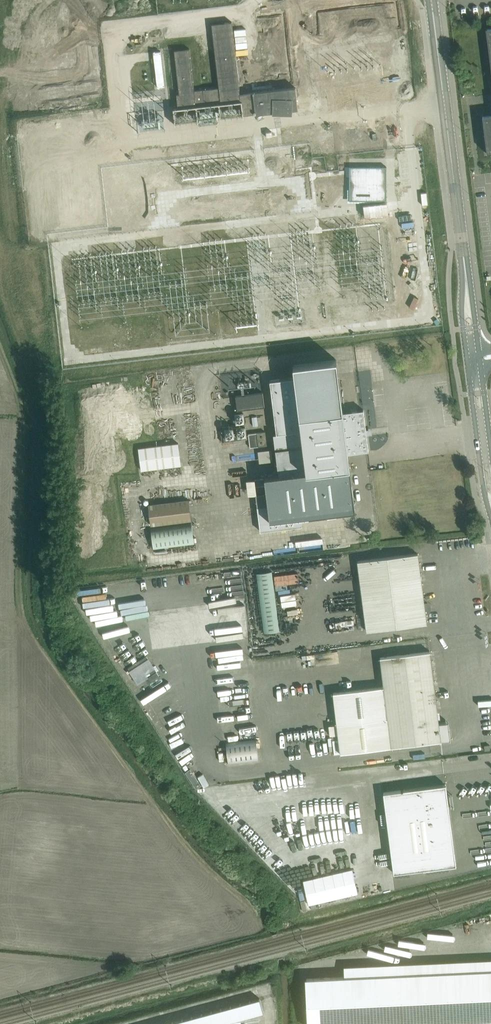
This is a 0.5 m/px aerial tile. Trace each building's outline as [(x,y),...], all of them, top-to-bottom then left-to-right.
[(391,6),(378,8),(383,59),(397,58),(391,6)] [(373,8),(312,15),(314,29),(375,22),(373,8)] [(278,13),(264,15),(271,76),(285,74),(278,13)] [(298,109),(295,87),(240,93),(231,21),(212,24),(219,87),(194,90),(189,48),(174,50),(179,94),(176,94),(178,108),(173,108),(175,125),(176,125),(174,109),(196,106),(218,104),(241,101),(242,117),(243,117),(243,115),(255,113),(255,114),(298,109)] [(161,51),(153,52),(157,87),(165,86),(161,51)] [(490,153),(490,101),(488,101),(490,115),(482,116),(487,153),(490,153)] [(386,166),(349,166),(349,200),(386,200),(386,166)] [(483,170),(489,178),(490,177),(490,174),(486,167),(483,170)] [(354,510),(349,468),(347,453),(368,451),(363,409),(342,412),(336,360),(293,365),(294,377),(270,380),(276,433),(273,434),(275,449),(278,475),(265,477),(267,493),(256,495),(257,506),(260,531),(302,526),(301,516),(354,510)] [(264,406),(263,393),(235,396),(237,410),(264,406)] [(245,422),(244,413),(234,415),(235,423),(245,422)] [(247,439),(245,424),(220,427),(222,442),(247,439)] [(248,433),(250,447),(267,445),(265,431),(248,433)] [(177,443),(138,448),(141,470),(180,465),(177,443)] [(170,469),(170,480),(179,480),(179,469),(170,469)] [(265,491),(264,478),(255,480),(256,493),(265,491)] [(148,504),(151,525),(191,520),(188,500),(148,504)] [(161,545),(203,539),(201,526),(159,532),(161,545)] [(154,551),(155,562),(203,557),(201,545),(154,551)] [(358,559),(366,630),(426,623),(425,613),(429,612),(431,609),(431,605),(427,602),(424,602),(418,552),(358,559)] [(272,571),(256,573),(264,632),(279,630),(272,571)] [(450,739),(449,729),(446,729),(445,722),(439,723),(430,651),(380,657),(383,686),(333,692),(340,753),(441,741),(441,740),(450,739),(450,740),(450,739)] [(157,672),(147,657),(128,669),(138,684),(157,672)] [(259,760),(257,740),(226,743),(228,763),(259,760)] [(383,792),(393,873),(423,869),(456,865),(446,784),(403,789),(403,790),(383,792)] [(306,979),(308,1023),(414,1023),(490,1020),(490,969),(306,979)] [(260,998),(250,1001),(254,1015),(263,1012),(260,998)] [(254,1015),(250,1001),(240,1003),(244,1018),(254,1015)] [(244,1018),(240,1003),(230,1006),(234,1020),(244,1018)] [(234,1020),(230,1006),(221,1009),(225,1023),(234,1020)] [(221,1009),(211,1011),(215,1023),(221,1023),(225,1023),(221,1009)] [(211,1011),(201,1014),(204,1023),(215,1023),(211,1011)] [(201,1014),(192,1016),(194,1023),(204,1023),(201,1014)]
